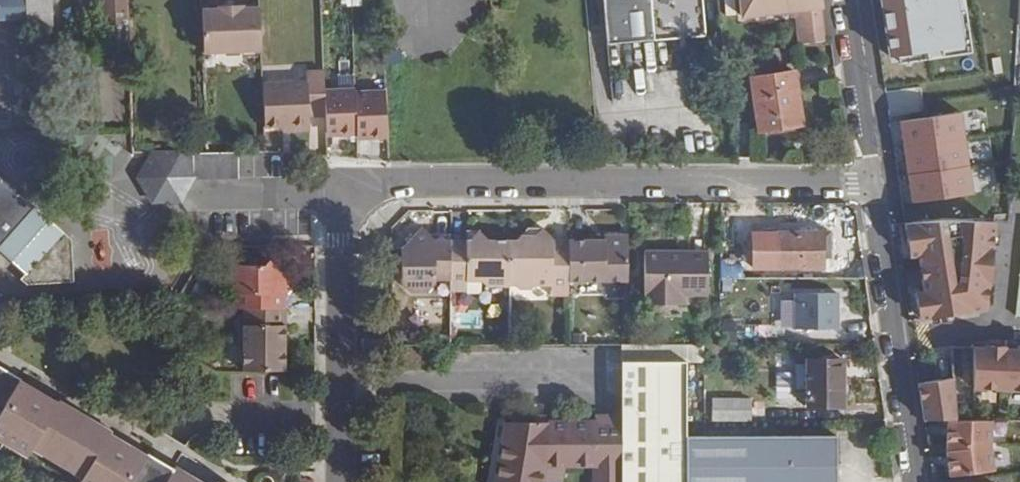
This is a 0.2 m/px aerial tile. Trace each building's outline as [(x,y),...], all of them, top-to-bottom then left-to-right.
[(27,0),(11,0),(12,20),(28,20),(27,0)] [(28,20),(28,34),(53,33),(51,0),(27,0),(28,20)] [(128,0),(104,0),(106,50),(130,49),(128,0)] [(703,0),(603,0),(607,45),(706,37),(703,0)] [(825,41),(821,7),(816,7),(815,0),(741,0),(743,17),(793,10),(798,45),(825,41)] [(204,52),(262,50),(260,8),(243,8),(243,5),(220,6),(220,9),(203,9),(204,52)] [(307,85),(263,86),(265,127),(291,126),(291,131),(310,130),(310,116),(325,115),(324,70),(307,71),(307,85)] [(786,112),(800,110),(794,72),(751,79),(758,131),(788,127),(786,112)] [(386,85),(387,102),(404,102),(403,84),(386,85)] [(990,109),(971,110),(972,192),(991,191),(990,109)] [(802,124),(800,110),(786,112),(788,127),(802,124)] [(964,112),(900,120),(913,215),(977,206),(964,112)] [(183,152),(150,153),(138,176),(153,203),(185,202),(196,178),(183,152)] [(238,177),(238,152),(208,152),(183,152),(196,178),(238,177)] [(25,273),(21,278),(26,284),(39,283),(36,207),(0,175),(0,251),(25,273)] [(36,207),(39,283),(74,281),(71,240),(36,207)] [(943,220),(905,223),(910,257),(919,256),(924,292),(915,293),(919,320),(987,309),(996,222),(969,221),(943,220)] [(551,297),(569,297),(569,282),(569,242),(554,242),(553,240),(544,229),(538,237),(522,237),(519,242),(511,242),(510,287),(518,287),(521,292),(538,291),(539,287),(551,286),(551,297)] [(528,229),(522,237),(538,237),(544,229),(528,229)] [(486,287),(510,287),(511,242),(490,242),(480,231),(469,242),(466,242),(451,242),(451,283),(466,283),(483,283),(486,287)] [(469,242),(480,231),(466,231),(466,242),(469,242)] [(831,231),(779,233),(779,269),(824,268),(824,257),(831,257),(831,231)] [(436,283),(451,283),(451,242),(436,242),(432,238),(430,234),(420,233),(405,251),(405,288),(411,295),(430,295),(435,289),(436,283)] [(569,282),(628,282),(628,236),(606,236),(606,241),(588,241),(569,241),(569,242),(569,282)] [(685,295),(709,295),(709,252),(647,253),(646,296),(649,296),(649,306),(685,305),(685,295)] [(243,308),(285,308),(285,293),(291,287),(286,281),(286,273),(271,258),(265,264),(232,264),(232,288),(238,293),(238,308),(243,308)] [(286,281),(291,287),(295,282),(286,273),(286,281)] [(451,283),(451,295),(466,295),(466,283),(451,283)] [(840,332),(839,293),(781,294),(782,333),(840,332)] [(243,370),(285,371),(285,308),(243,308),(243,370)] [(974,391),(1019,392),(1019,346),(1019,349),(1008,348),(1008,346),(986,345),(985,348),(974,347),(973,349),(954,350),(955,378),(919,384),(925,420),(948,420),(957,420),(975,420),(974,391)] [(593,415),(593,422),(709,422),(709,360),(623,359),(623,415),(593,415)] [(842,360),(795,361),(795,390),(809,389),(809,407),(843,406),(842,360)] [(26,455),(30,447),(81,477),(79,481),(196,481),(175,469),(174,470),(146,454),(145,456),(108,434),(109,432),(58,401),(56,404),(17,380),(19,378),(0,367),(0,439),(26,455)] [(738,422),(766,422),(766,407),(738,407),(738,422)] [(957,420),(948,420),(948,450),(951,476),(996,470),(993,445),(993,421),(975,420),(957,420)] [(499,437),(493,481),(544,481),(546,466),(594,465),(595,481),(837,481),(837,436),(723,437),(723,422),(709,422),(593,422),(539,422),(523,422),(521,440),(499,437)] [(523,422),(502,423),(499,437),(521,440),(523,422)]
